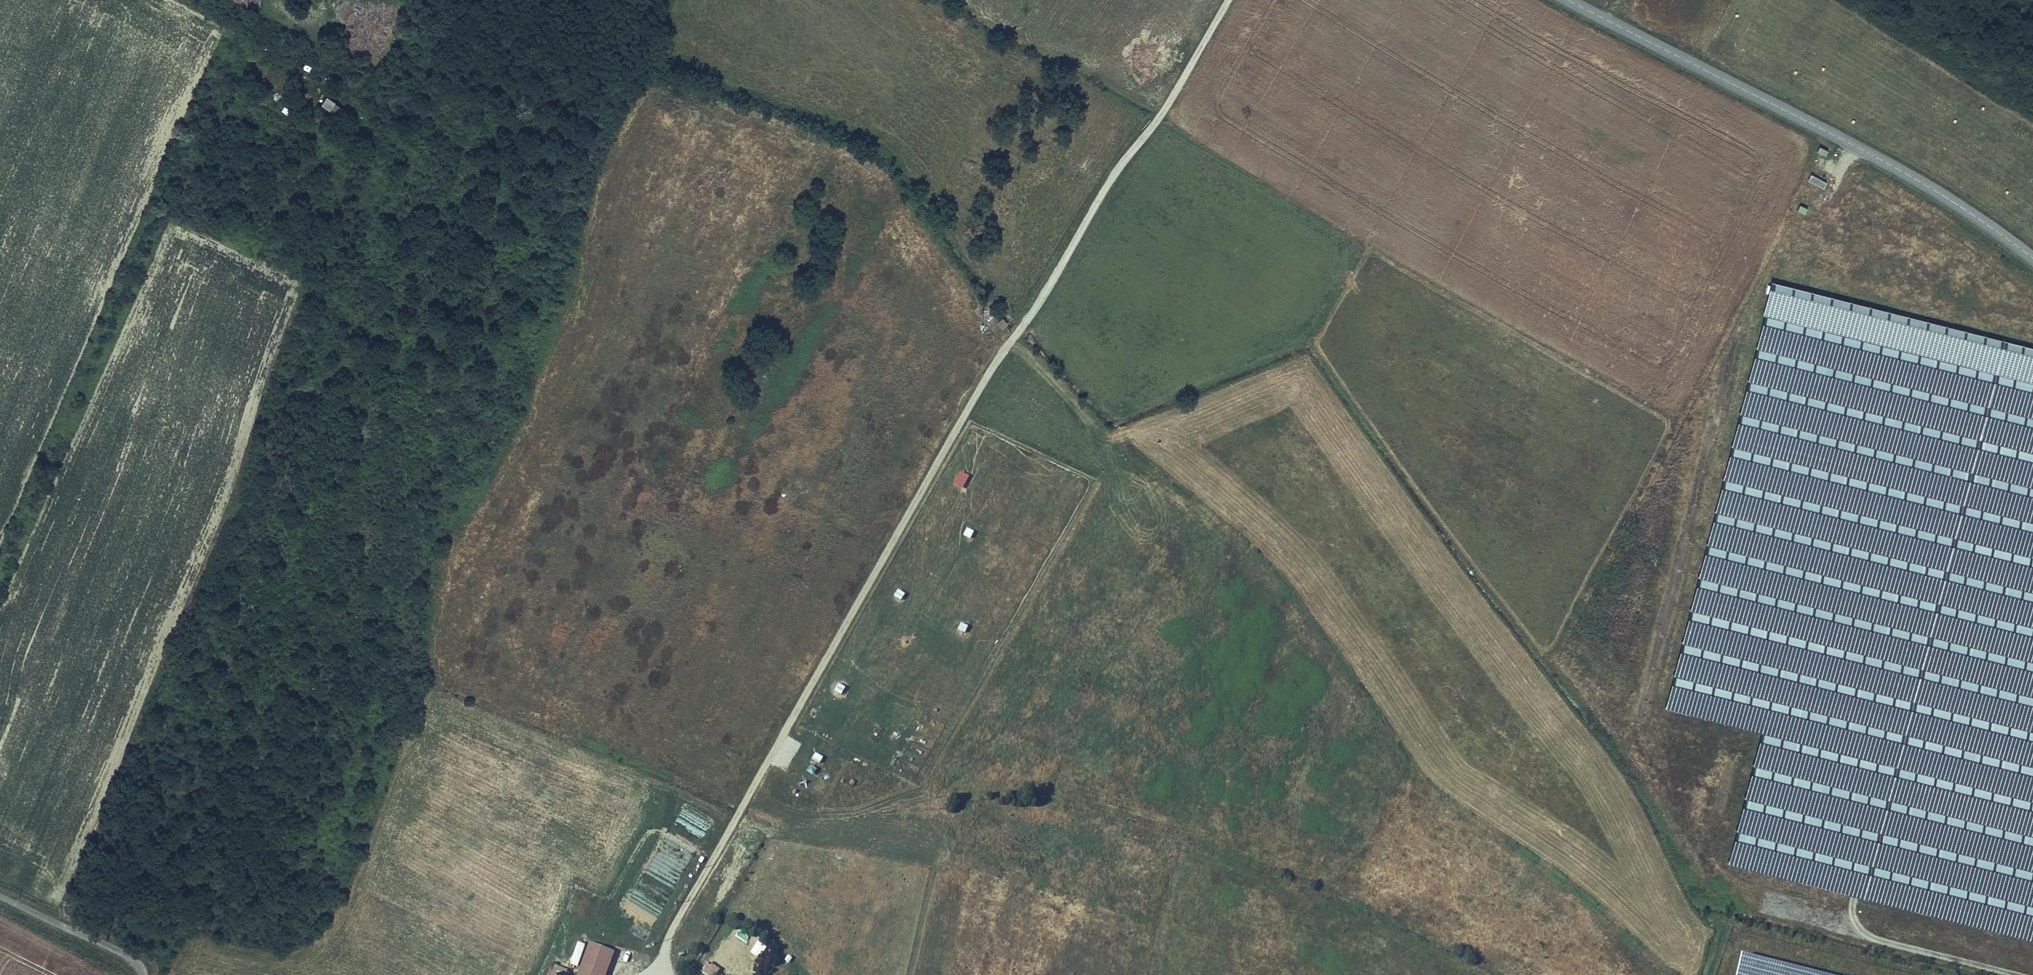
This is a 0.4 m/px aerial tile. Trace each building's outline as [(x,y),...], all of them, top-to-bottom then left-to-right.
[(320,105),(340,119),(346,111),(326,97),(320,105)] [(1810,175),(1807,183),(1823,190),(1827,182),(1810,175)] [(1885,321),(1888,310),(1770,283),(1762,320),(1783,325),(1784,321),(1862,339),(1864,330),(1874,333),(1877,319),(1885,321)] [(1889,313),(1888,320),(1906,322),(1906,315),(1889,313)] [(1909,317),(1907,324),(1924,328),(1926,321),(1909,317)] [(1928,322),(1927,329),(1943,333),(1945,325),(1928,322)] [(1947,327),(1945,334),(1963,339),(1959,353),(1970,355),(1967,369),(2032,386),(2032,348),(1947,327)] [(1732,863),(1755,868),(1760,846),(1737,840),(1732,863)] [(578,974),(603,974),(612,952),(591,943),(578,974)] [(1736,974),(1815,974),(1740,956),(1736,974)] [(697,968),(706,974),(708,974),(713,967),(703,960),(697,968)] [(551,974),(568,974),(569,972),(555,967),(551,974)]
